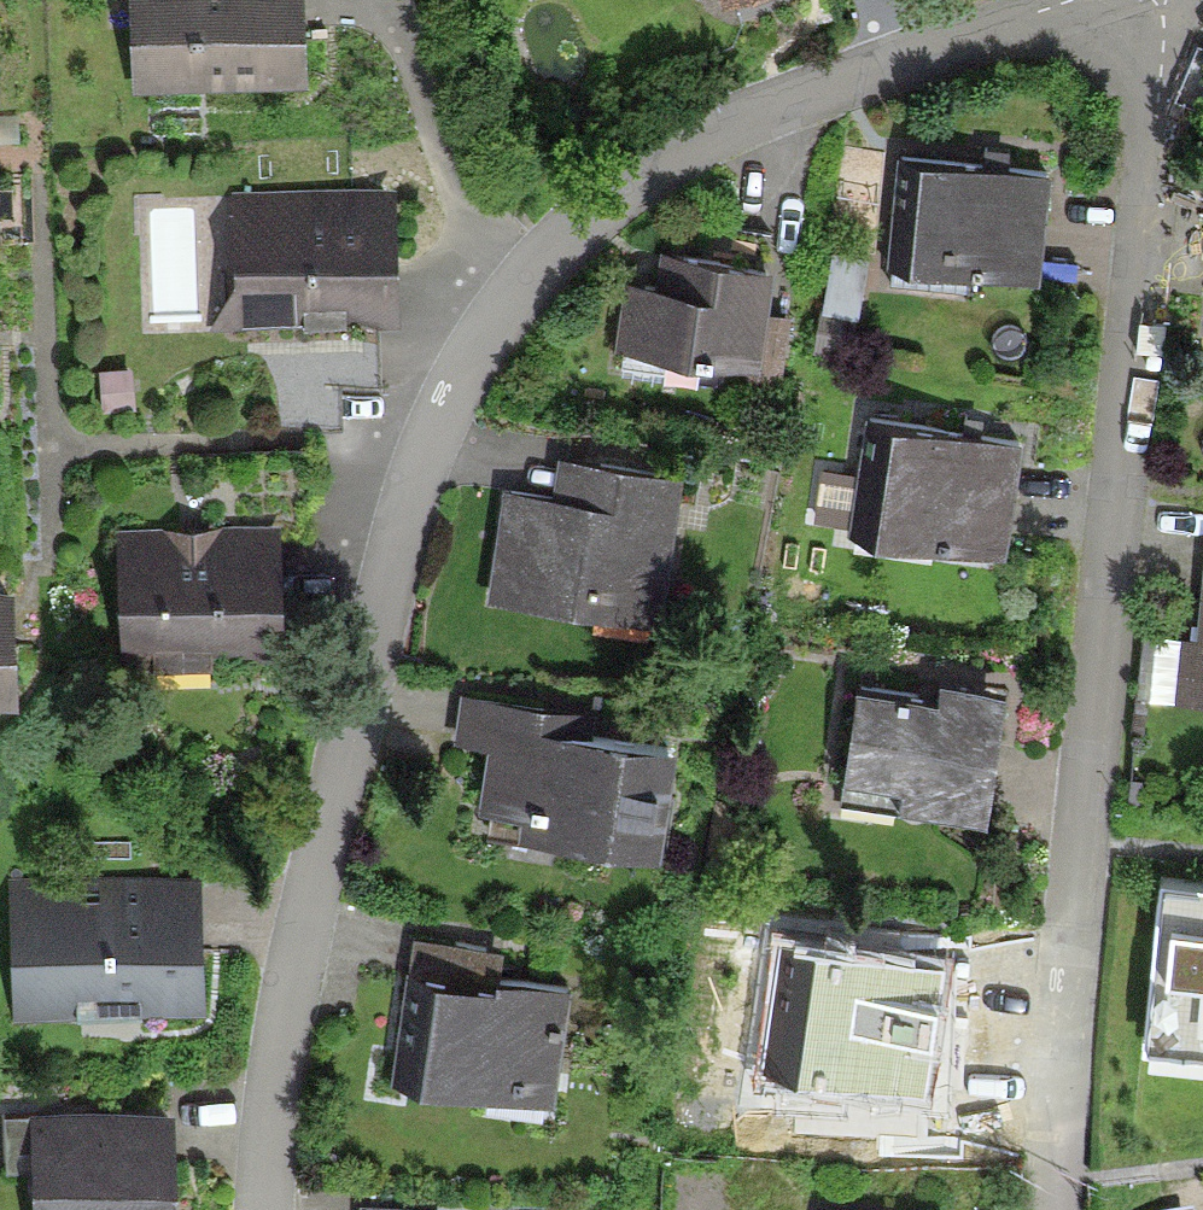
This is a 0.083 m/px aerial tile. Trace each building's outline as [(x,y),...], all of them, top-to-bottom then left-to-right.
[(134,86),(306,83),(305,16),(305,0),(131,0),(134,86)] [(984,153),(903,145),(891,257),(1039,273),(1051,160),(984,153)] [(395,181),(232,189),(239,326),(402,318),(399,265),(395,181)] [(683,249),(656,246),(652,278),(624,274),(615,345),(749,361),(761,362),(767,308),(773,260),(683,249)] [(792,311),(767,308),(761,362),(749,361),(746,382),(783,386),(792,311)] [(138,406),(135,365),(103,368),(106,409),(138,406)] [(965,419),(875,405),(855,527),(1006,550),(1025,428),(965,419)] [(559,453),(554,493),(676,510),(682,470),(559,453)] [(554,493),(503,486),(488,596),(662,620),(676,510),(554,493)] [(281,519),(115,526),(120,645),(156,644),(157,664),(211,661),(210,642),(286,639),(284,585),(281,519)] [(1200,592),(1196,632),(1181,631),(1174,696),(1202,699),(1202,563),(1200,592)] [(0,581),(0,700),(20,699),(17,629),(15,581),(0,581)] [(928,688),(857,678),(844,773),(903,781),(899,803),(986,816),(1005,683),(942,675),(940,690),(928,688)] [(585,727),(574,726),(577,701),(464,687),(457,738),(489,742),(481,804),(491,805),(489,824),(663,847),(677,739),(585,727)] [(1160,868),(1143,1043),(1202,1048),(1202,872),(1160,868)] [(200,872),(9,880),(14,1017),(205,1010),(202,922),(200,872)] [(856,945),(784,935),(765,1066),(925,1088),(943,958),(856,945)] [(478,974),(437,968),(419,1080),(553,1102),(573,980),(499,967),(497,977),(478,974)] [(29,1108),(34,1209),(179,1209),(174,1101),(76,1106),(29,1108)] [(361,1200),(360,1209),(446,1209),(446,1205),(361,1200)]
